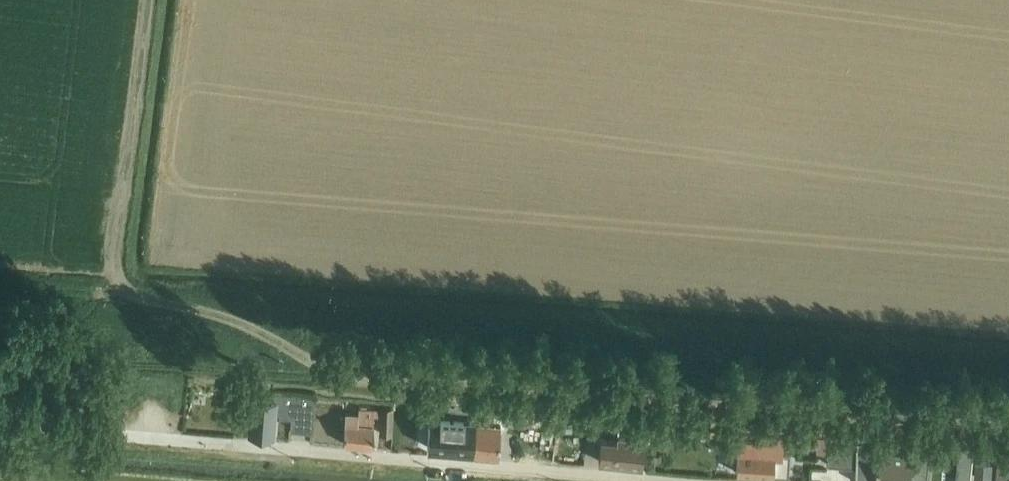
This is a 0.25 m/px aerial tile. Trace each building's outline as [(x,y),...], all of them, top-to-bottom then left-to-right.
[(240,400),(238,421),(249,422),(248,434),(274,437),(275,415),(279,415),(279,419),(291,420),(290,431),(313,433),(314,398),(292,397),(273,396),(273,403),(240,400)] [(381,408),(380,434),(392,435),(394,409),(381,408)] [(342,416),(341,426),(345,426),(344,444),(373,446),(375,418),(379,418),(379,412),(359,411),(359,416),(346,414),(346,416),(342,416)] [(472,454),(475,412),(462,412),(461,422),(448,422),(449,416),(434,415),(432,432),(436,432),(436,440),(450,441),(449,451),(472,454)] [(475,412),(472,454),(500,456),(501,453),(500,453),(501,429),(506,429),(506,428),(526,430),(527,417),(488,414),(489,413),(475,412)] [(560,424),(559,436),(572,436),(572,424),(560,424)] [(602,441),(599,462),(642,467),(645,443),(649,444),(651,430),(619,427),(618,442),(602,441)] [(709,432),(708,443),(733,445),(734,434),(709,432)] [(739,444),(736,473),(788,477),(790,458),(783,457),(784,442),(757,441),(756,446),(739,444)] [(856,469),(857,444),(818,441),(817,456),(828,456),(827,467),(856,469)] [(856,469),(855,480),(927,480),(929,457),(914,457),(915,455),(877,453),(878,446),(857,444),(856,469)] [(975,480),(991,480),(992,468),(976,466),(975,480)] [(998,467),(996,480),(1008,480),(1008,468),(998,467)]
